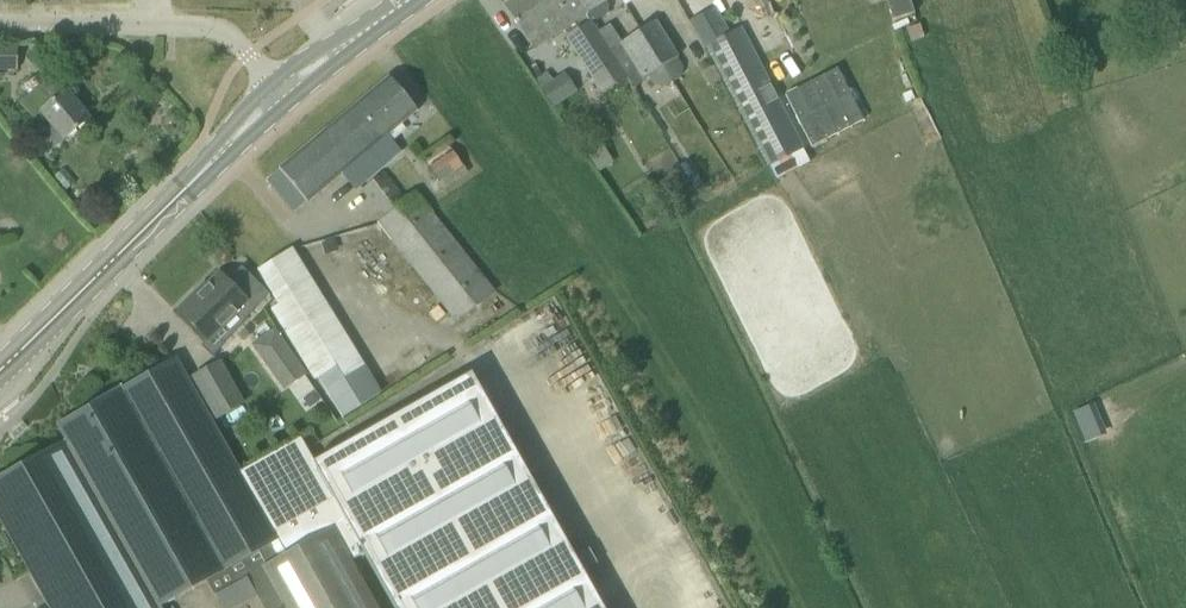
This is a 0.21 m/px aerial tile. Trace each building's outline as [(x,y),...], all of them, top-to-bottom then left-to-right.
[(516,26),(528,44),(563,21),(568,27),(587,14),(590,19),(597,20),(606,14),(608,7),(605,2),(608,0),(512,0),(503,6),(516,26)] [(893,20),(914,14),(909,0),(887,0),(893,20)] [(654,20),(608,50),(617,64),(631,86),(633,89),(645,82),(643,79),(648,76),(663,66),(677,58),(678,57),(654,20)] [(567,36),(565,37),(592,78),(615,62),(589,23),(567,36)] [(741,28),(706,46),(768,166),(803,149),(741,28)] [(18,70),(18,44),(0,44),(0,70),(18,70)] [(52,125),(37,137),(48,152),(89,119),(66,91),(59,96),(41,74),(32,82),(37,88),(20,103),(33,118),(41,112),(52,125)] [(389,76),(266,180),(295,214),(341,174),(355,191),(401,153),(388,137),(418,111),(389,76)] [(540,88),(553,108),(564,100),(550,81),(540,88)] [(597,140),(583,149),(589,158),(603,148),(597,140)] [(424,160),(443,189),(466,173),(447,145),(424,160)] [(375,223),(454,323),(494,292),(415,193),(405,201),(383,173),(361,190),(383,217),(375,223)] [(292,249),(263,267),(275,287),(304,269),(292,249)] [(196,292),(178,310),(181,313),(207,339),(218,327),(229,338),(268,293),(241,266),(227,281),(220,274),(199,295),(196,292)] [(252,345),(283,389),(304,374),(273,330),(252,345)] [(160,606),(277,540),(284,553),(248,574),(267,607),(280,599),(285,607),(378,607),(351,561),(364,554),(394,607),(603,607),(471,373),(314,461),(300,437),(239,471),(198,400),(175,358),(56,425),(65,440),(0,477),(0,522),(49,607),(161,607),(160,606)] [(193,376),(217,418),(242,404),(218,362),(193,376)] [(336,367),(318,379),(342,417),(381,394),(363,366),(343,378),(336,367)] [(214,594),(222,607),(234,607),(257,595),(246,576),(214,594)]
